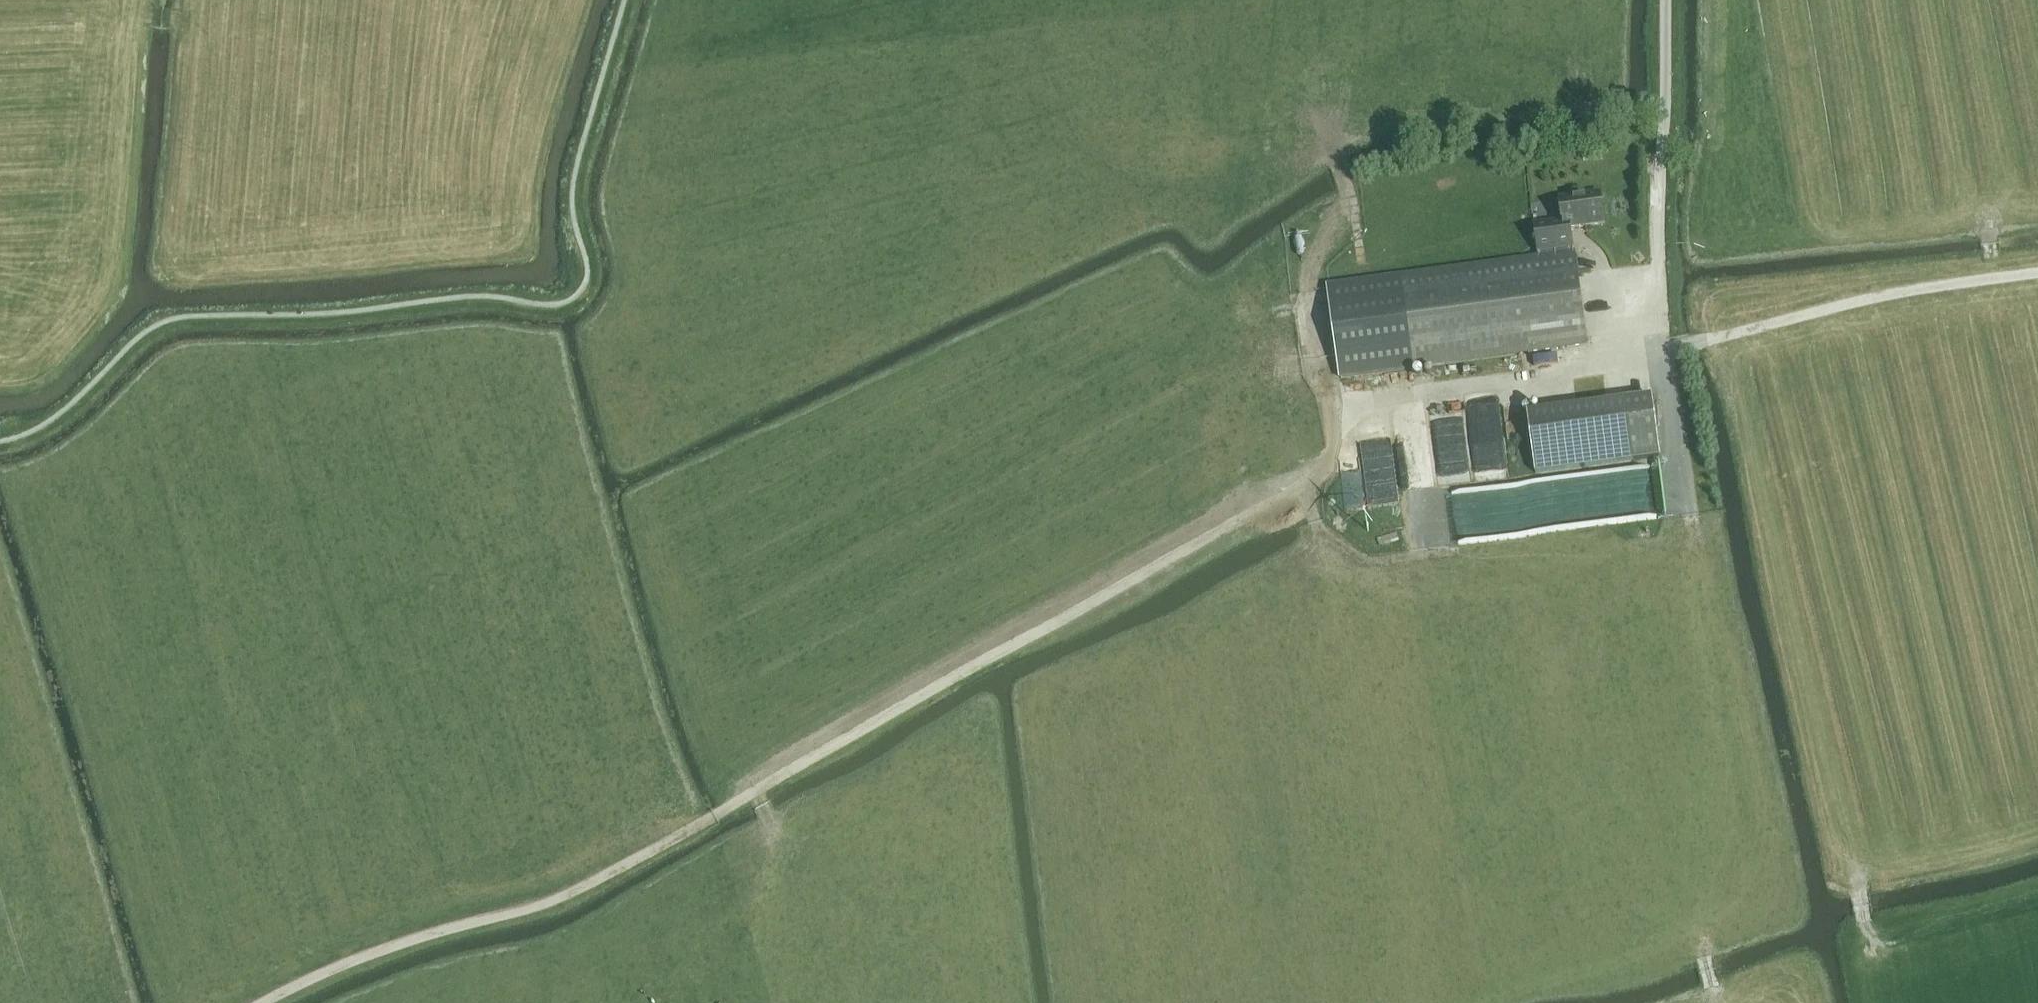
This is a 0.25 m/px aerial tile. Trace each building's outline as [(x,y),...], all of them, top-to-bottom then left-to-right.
[(1327,284),(1340,378),(1407,370),(1586,346),(1570,230),(1604,225),(1600,191),(1555,197),(1558,219),(1531,223),(1536,255),(1327,284)] [(1660,456),(1652,397),(1528,414),(1536,473),(1660,456)] [(1346,494),(1347,506),(1365,504),(1364,493),(1346,494)]
